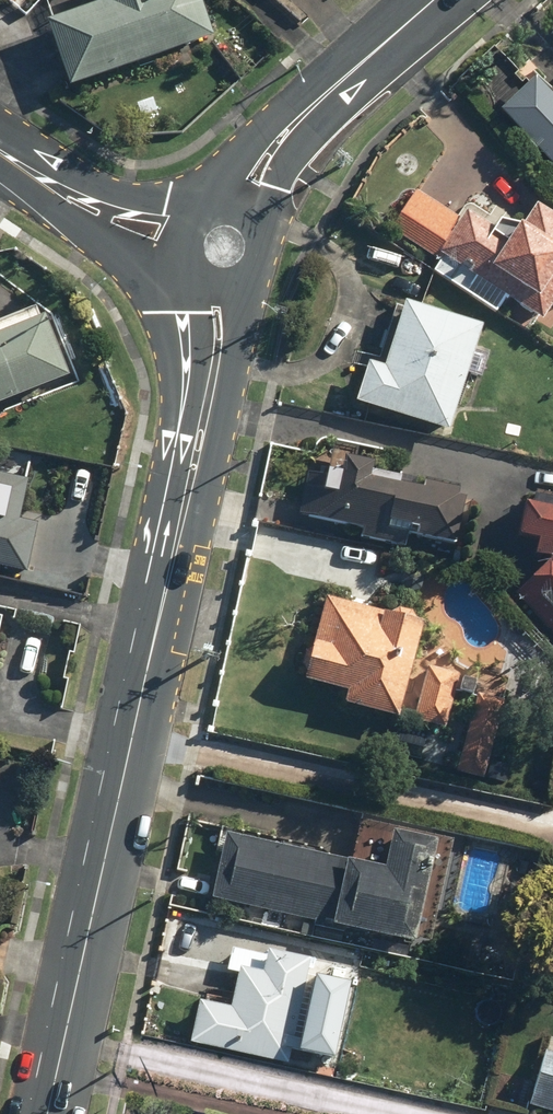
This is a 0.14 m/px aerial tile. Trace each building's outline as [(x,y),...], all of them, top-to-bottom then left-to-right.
[(101,7),(43,28),(67,93),(211,41),(196,0),(99,0),(101,7)] [(496,112),(552,175),(552,106),(530,81),(496,112)] [(533,207),(519,228),(496,223),(491,232),(462,213),(458,219),(414,190),(388,230),(437,261),(440,257),(540,321),(552,302),(552,220),(533,207)] [(362,364),(349,405),(445,435),(479,329),(402,304),(380,370),(362,364)] [(64,379),(39,318),(0,334),(0,404),(64,379)] [(333,480),(304,474),(295,516),(359,531),(357,539),(405,550),(407,542),(411,543),(412,540),(449,548),(460,503),(453,501),(455,491),(416,482),(414,492),(364,481),(367,467),(338,460),(333,480)] [(25,575),(36,524),(17,520),(25,480),(0,474),(0,570),(25,575)] [(518,505),(510,538),(533,543),(530,559),(544,562),(543,566),(511,594),(552,643),(552,512),(518,505)] [(338,707),(394,721),(418,625),(415,625),(408,614),(396,611),(381,616),(319,600),(298,684),(342,695),(338,707)] [(411,722),(442,730),(456,676),(425,668),(411,722)] [(473,701),(454,774),(481,781),(500,708),(473,701)] [(379,869),(222,835),(207,901),(310,924),(307,938),(338,944),(340,932),(409,947),(432,844),(387,834),(379,869)] [(193,1004),(184,1046),(284,1067),(306,961),(263,952),(259,975),(234,970),(225,1010),(193,1004)] [(540,1053),(525,1107),(550,1113),(552,1113),(552,1056),(540,1053)]
